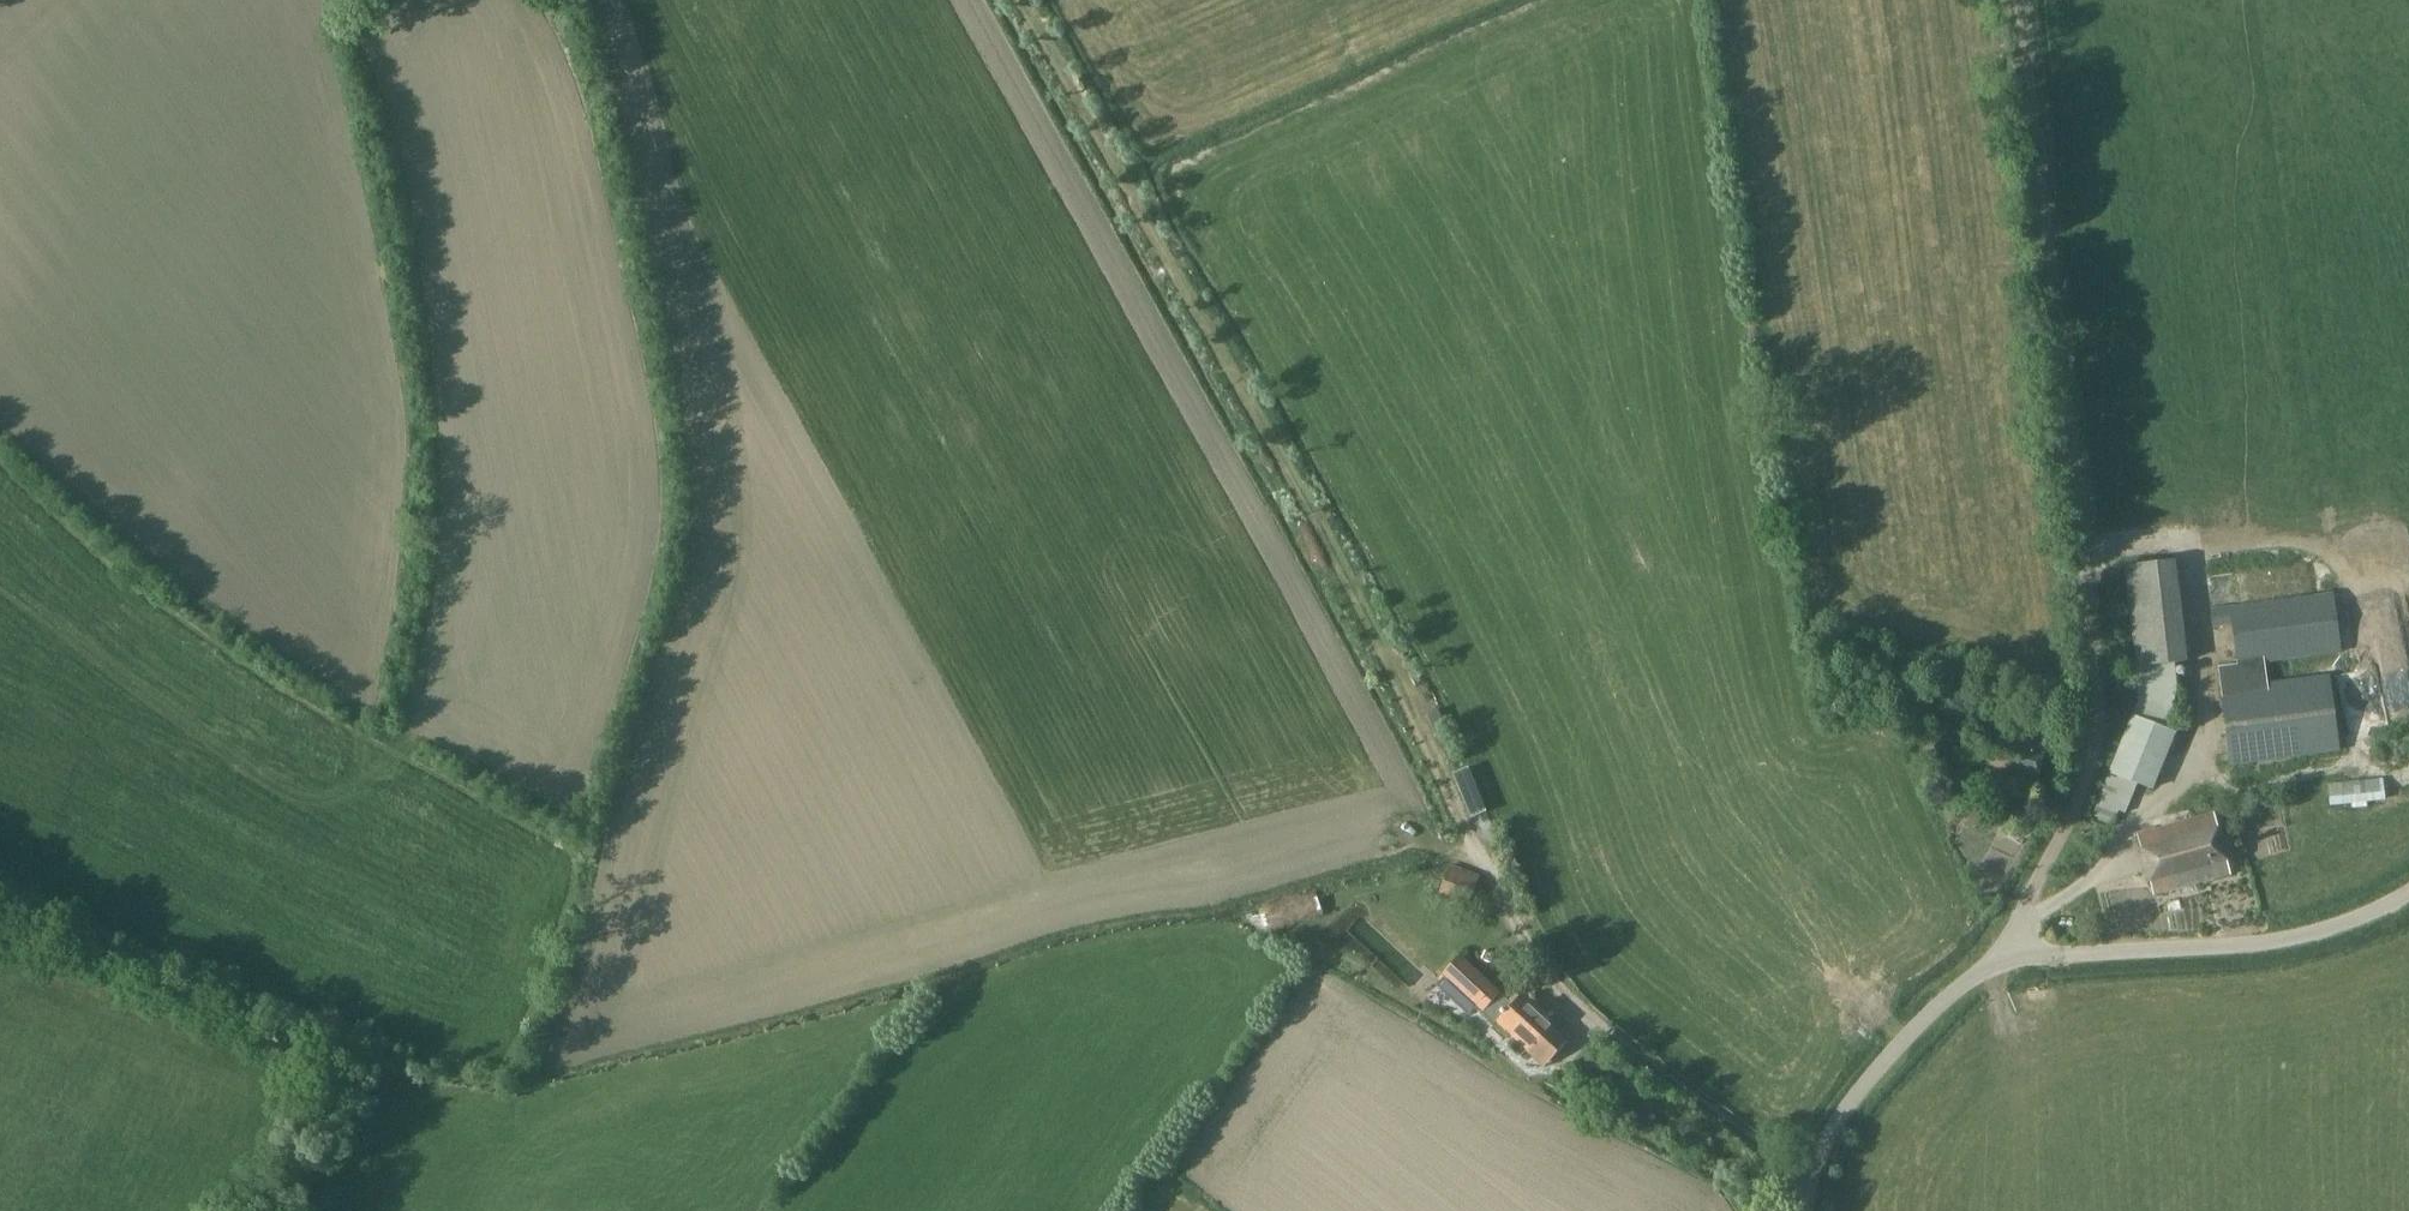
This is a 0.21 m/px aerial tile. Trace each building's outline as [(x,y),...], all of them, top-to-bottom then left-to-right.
[(2177,559),(2124,566),(2136,669),(2174,665),(2189,663),(2177,559)] [(2342,652),(2335,592),(2210,608),(2213,629),(2232,626),(2236,664),(2237,665),(2264,662),(2342,652)] [(2236,664),(2217,666),(2230,766),(2341,752),(2331,674),(2266,682),(2264,662),(2237,665),(2236,664)] [(2174,665),(2136,669),(2138,703),(2134,715),(2168,729),(2177,688),(2174,665)] [(2174,732),(2168,729),(2134,715),(2111,773),(2136,782),(2153,787),(2174,732)] [(2034,789),(2047,742),(1973,722),(1960,769),(2034,789)] [(1471,818),(1486,812),(1468,766),(1453,772),(1471,818)] [(2136,782),(2111,773),(2093,817),(2112,825),(2116,812),(2122,815),(2136,782)] [(2383,779),(2328,784),(2331,806),(2386,800),(2383,779)] [(2139,834),(2155,895),(2230,874),(2213,814),(2139,834)] [(1439,894),(1469,905),(1479,879),(1450,869),(1439,894)] [(1442,974),(1443,975),(1435,984),(1470,1015),(1478,1006),(1547,1067),(1573,1037),(1522,993),(1512,1004),(1458,956),(1442,974)]
